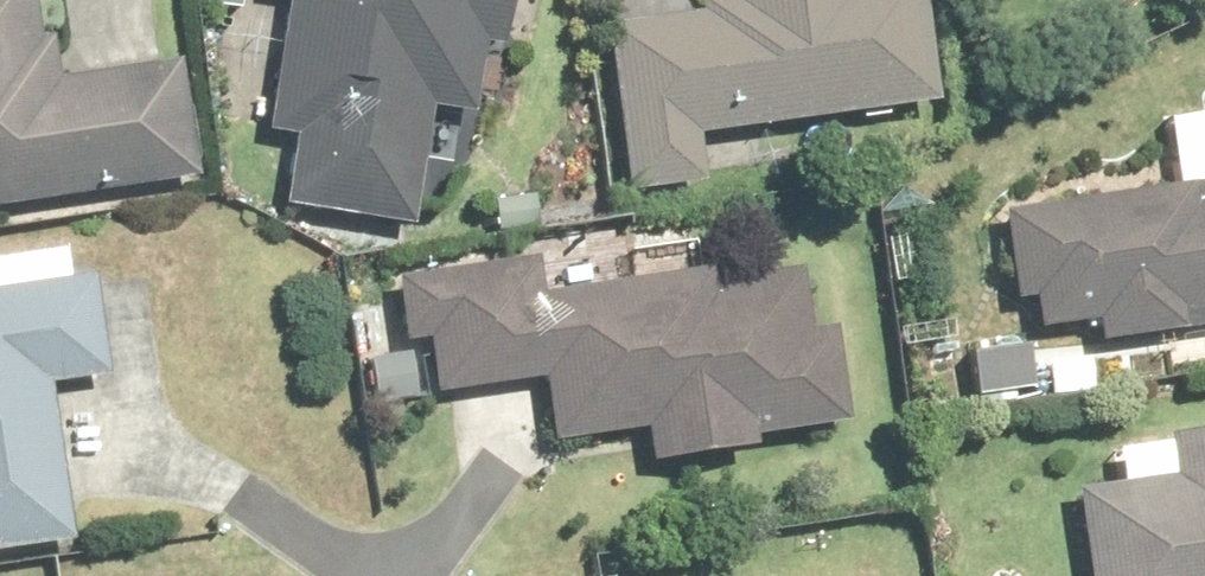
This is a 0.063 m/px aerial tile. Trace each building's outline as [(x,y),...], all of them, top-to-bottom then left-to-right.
[(160,245),(327,271),(339,192),(406,203),(438,0),(199,0),(160,245)] [(632,65),(571,74),(530,78),(548,253),(633,245),(628,195),(860,159),(841,33),(774,43),(770,0),(627,0),(632,65)] [(904,14),(1133,0),(903,0),(904,14)] [(4,120),(0,90),(0,253),(113,239),(105,175),(112,174),(104,108),(4,120)] [(927,258),(930,384),(1204,377),(1204,156),(1139,159),(1143,253),(927,258)] [(383,406),(511,392),(523,481),(800,444),(776,271),(518,305),(513,262),(369,278),(383,406)] [(41,423),(37,343),(0,345),(0,425),(41,423)] [(1098,481),(1096,537),(1008,537),(1008,575),(1204,575),(1204,484),(1098,481)]
